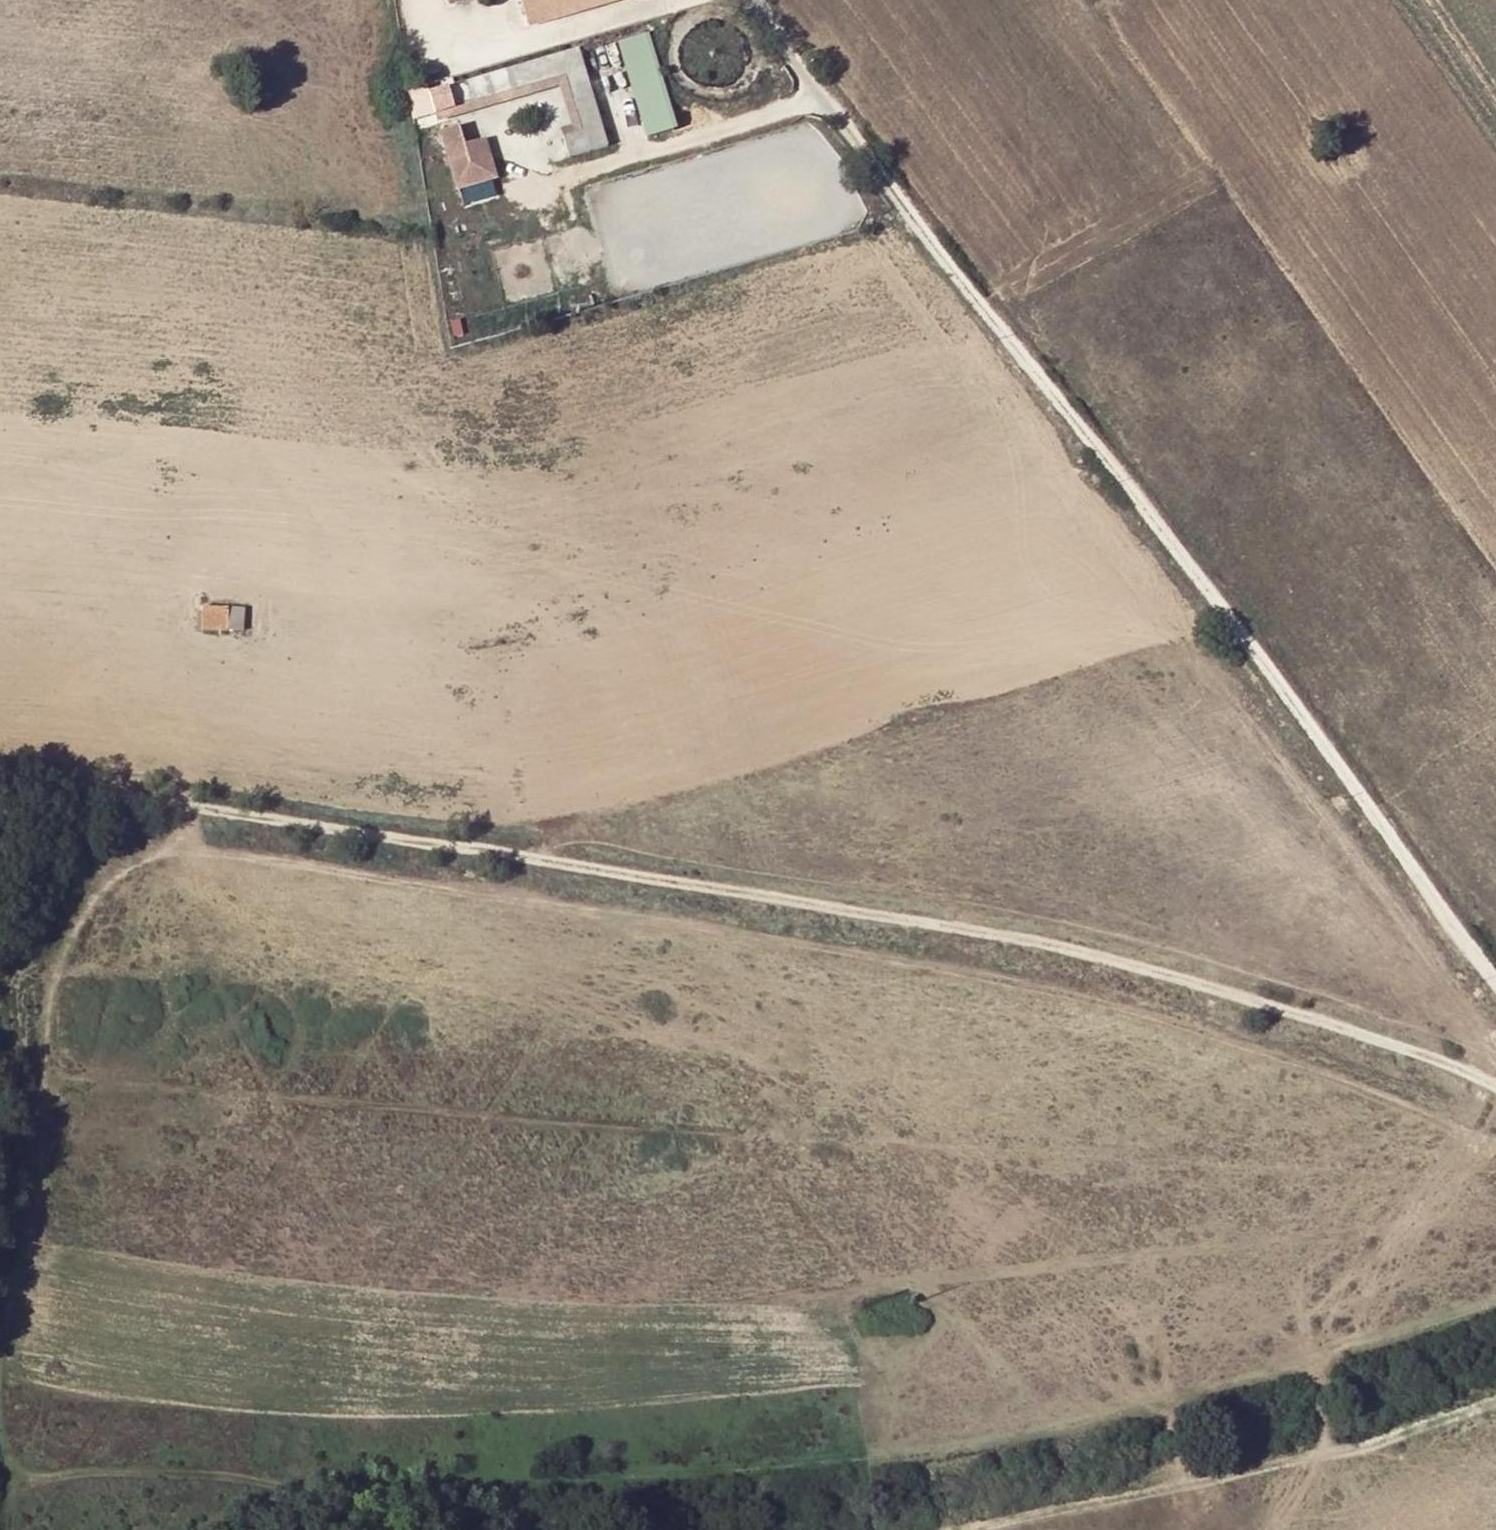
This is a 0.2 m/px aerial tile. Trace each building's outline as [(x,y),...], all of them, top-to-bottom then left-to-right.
[(450,8),(448,0),(438,0),(441,11),(450,8)] [(450,8),(476,0),(448,0),(450,8)] [(530,24),(618,1),(621,0),(522,0),(530,24)] [(621,10),(618,1),(530,24),(533,34),(621,10)] [(622,39),(649,138),(681,129),(654,31),(622,39)] [(604,69),(452,113),(454,123),(558,93),(568,125),(556,128),(559,139),(572,135),(578,138),(583,131),(578,123),(570,94),(574,89),(606,79),(624,143),(636,139),(610,43),(598,47),(604,69)] [(446,91),(452,113),(604,69),(598,47),(446,91)] [(572,135),(559,139),(565,161),(624,143),(606,79),(574,89),(570,94),(578,123),(583,131),(578,138),(572,135)] [(492,138),(471,143),(466,124),(444,130),(459,190),(502,179),(492,138)] [(469,204),(501,195),(497,182),(466,191),(469,204)] [(227,631),(229,608),(205,608),(203,631),(227,631)] [(245,609),(229,608),(227,631),(244,631),(245,609)]
